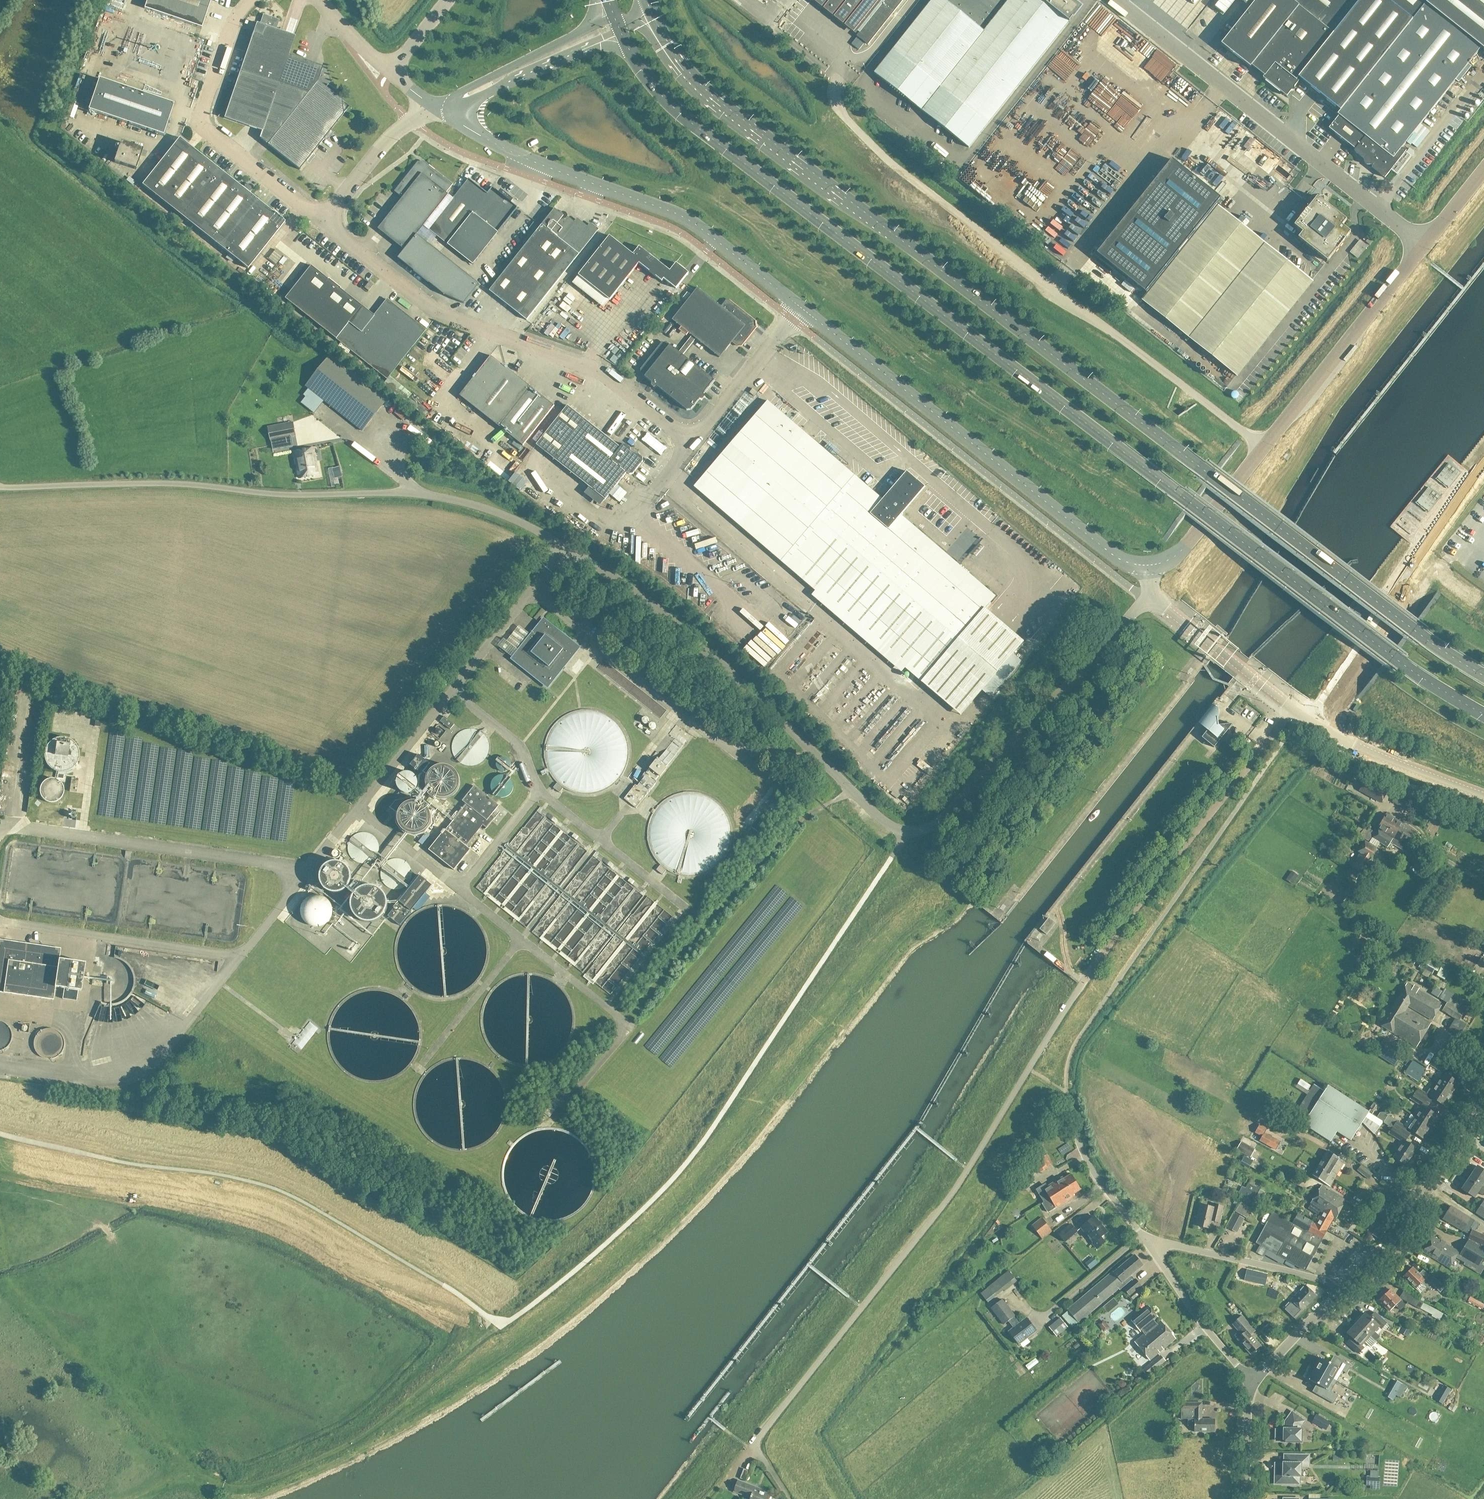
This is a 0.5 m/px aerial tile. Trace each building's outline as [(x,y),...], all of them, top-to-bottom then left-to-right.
[(210,0),(146,0),(144,8),(201,27),(210,0)] [(859,32),(857,36),(868,44),(903,0),(818,0),(859,32)] [(874,73),(969,148),(1069,21),(1069,22),(1073,17),(1067,13),(1064,17),(1042,0),(932,0),(874,73)] [(1359,0),(1256,0),(1220,44),(1249,67),(1251,65),(1263,75),(1262,77),(1285,96),(1290,91),(1293,91),(1293,87),(1298,82),(1297,80),(1298,78),(1333,33),(1359,0)] [(1411,156),(1401,148),(1481,47),(1483,50),(1483,0),(1427,0),(1412,19),(1388,0),(1359,0),(1333,33),(1298,78),(1309,87),(1309,86),(1319,94),(1325,99),(1335,106),(1335,107),(1339,110),(1337,114),(1338,115),(1328,128),(1355,149),(1354,151),(1364,158),(1364,161),(1365,162),(1365,164),(1367,164),(1368,165),(1369,165),(1369,167),(1372,167),(1385,177),(1391,170),(1397,174),(1411,156)] [(1412,19),(1427,0),(1388,0),(1412,19)] [(323,66),(289,54),(295,35),(276,29),(279,19),(263,14),(260,23),(256,22),(240,70),(273,81),(307,93),(319,78),(323,66)] [(861,53),(866,46),(857,39),(851,46),(861,53)] [(242,124),(273,81),(240,70),(224,117),(242,124)] [(163,135),(174,104),(99,78),(88,109),(163,135)] [(324,137),(349,106),(326,87),(318,81),(319,78),(307,93),(292,111),(324,137)] [(266,143),(292,111),(307,93),(273,81),(242,124),(266,143)] [(299,169),(324,138),(324,137),(292,111),(266,143),(269,145),(299,169)] [(857,120),(864,125),(869,119),(861,114),(857,120)] [(285,221),(251,194),(179,137),(142,184),(175,210),(184,218),(228,253),(235,258),(248,268),(285,221)] [(136,169),(142,149),(121,141),(114,161),(136,169)] [(1145,292),(1221,198),(1172,159),(1097,253),(1145,292)] [(479,284),(417,234),(448,194),(446,192),(452,184),(426,163),(424,164),(423,162),(419,163),(417,165),(416,165),(395,191),(403,197),(378,228),(404,249),(398,258),(443,294),(464,303),(479,284)] [(505,225),(508,222),(507,221),(518,207),(492,187),(488,193),(469,178),(428,229),(473,264),(504,225),(505,225)] [(1350,232),(1346,228),(1342,225),(1347,219),(1317,196),(1294,225),(1302,232),(1298,238),(1327,261),(1350,232)] [(1236,375),(1312,281),(1217,205),(1141,300),(1142,300),(1236,375)] [(527,320),(599,229),(597,228),(590,223),(588,227),(577,219),(574,222),(567,217),(568,216),(562,211),(560,213),(555,208),(489,290),(527,320)] [(175,210),(172,214),(181,222),(184,218),(175,210)] [(670,270),(639,246),(633,254),(609,235),(578,275),(610,300),(639,263),(662,281),(664,279),(676,288),(689,272),(676,263),(670,270)] [(1350,255),(1357,261),(1368,248),(1360,242),(1350,255)] [(1052,261),(1062,261),(1061,247),(1052,247),(1052,261)] [(275,249),(268,258),(276,265),(283,256),(275,249)] [(228,253),(225,257),(232,262),(235,258),(228,253)] [(284,256),(279,263),(283,266),(288,259),(284,256)] [(297,258),(294,263),(304,270),(307,265),(297,258)] [(426,330),(387,299),(374,315),(311,265),(285,298),(341,342),(350,349),(387,378),(426,330)] [(578,279),(573,286),(604,307),(609,300),(578,279)] [(369,290),(373,285),(369,282),(365,287),(369,290)] [(696,339),(720,357),(732,341),(738,346),(742,346),(754,329),(754,327),(755,326),(755,322),(753,321),(753,319),(729,300),(726,300),(721,306),(697,287),(672,319),(692,336),(696,339)] [(680,298),(684,301),(690,293),(686,290),(680,298)] [(663,334),(667,337),(673,330),(670,326),(663,334)] [(459,348),(465,353),(474,341),(469,336),(459,348)] [(692,336),(679,352),(683,355),(696,339),(692,336)] [(341,342),(338,346),(347,353),(350,349),(341,342)] [(714,380),(683,355),(679,352),(670,344),(644,376),(652,382),(657,386),(686,410),(691,409),(714,380)] [(387,399),(330,354),(306,386),(362,430),(387,399)] [(555,405),(531,387),(491,355),(459,395),(523,445),(555,405)] [(642,396),(639,400),(651,409),(654,405),(642,396)] [(782,561),(855,476),(767,401),(694,486),(782,561)] [(643,457),(638,454),(635,454),(631,451),(630,448),(626,444),(623,444),(620,447),(568,406),(567,405),(536,444),(537,445),(553,458),(605,499),(609,494),(617,485),(627,472),(629,474),(633,474),(643,461),(643,457)] [(296,435),(293,421),(268,426),(271,440),(296,435)] [(318,474),(314,448),(294,451),(299,478),(318,474)] [(509,475),(517,466),(509,458),(501,468),(509,475)] [(339,466),(332,468),(335,477),(342,475),(339,466)] [(889,529),(900,515),(925,486),(907,471),(888,492),(882,499),(870,513),(889,529)] [(1446,495),(1458,482),(1447,472),(1435,485),(1446,495)] [(995,596),(978,582),(900,515),(889,529),(870,513),(882,499),(855,476),(782,561),(905,667),(922,681),(995,596)] [(617,485),(609,494),(613,497),(620,488),(617,485)] [(531,486),(522,495),(528,501),(537,492),(531,486)] [(1430,516),(1440,501),(1428,492),(1417,507),(1430,516)] [(538,621),(545,611),(542,608),(534,618),(538,621)] [(564,664),(578,647),(544,619),(513,658),(547,686),(561,668),(562,669),(563,669),(562,668),(564,665),(565,666),(565,665),(564,664)] [(1214,747),(1233,723),(1232,723),(1218,725),(1218,718),(1219,716),(1218,708),(1213,704),(1198,722),(1207,730),(1202,737),(1214,747)] [(454,724),(444,716),(440,721),(450,729),(454,724)] [(462,763),(467,765),(473,765),(478,764),(483,761),(486,757),(488,752),(489,747),(488,741),(486,736),(481,731),(476,729),(470,728),(464,729),(459,732),(455,736),(452,742),(452,748),(453,754),(457,759),(462,763)] [(48,765),(52,769),(57,771),(63,772),(69,770),(73,767),(77,762),(79,756),(78,750),(75,744),(70,740),(64,738),(58,738),(52,740),(48,744),(45,749),(44,754),(45,760),(48,765)] [(668,750),(668,739),(653,740),(653,750),(668,750)] [(667,767),(683,745),(675,739),(658,760),(667,767)] [(940,742),(931,747),(940,761),(949,755),(940,742)] [(418,754),(409,765),(420,774),(429,763),(418,754)] [(498,762),(497,766),(498,769),(501,772),(505,772),(508,771),(510,769),(511,765),(511,762),(509,760),(505,758),(501,759),(498,762)] [(659,775),(666,767),(658,760),(651,769),(659,775)] [(431,793),(435,796),(440,798),(446,798),(452,796),(456,792),(459,787),(459,782),(458,776),(455,771),(450,767),(444,766),(438,767),(432,770),(429,774),(428,779),(427,784),(429,789),(431,793)] [(408,792),(412,790),(415,788),(417,784),(417,780),(415,776),(412,772),(406,771),(401,772),(398,776),(396,781),(397,786),(400,789),(403,791),(408,792)] [(1353,775),(1344,791),(1351,794),(1360,779),(1353,775)] [(496,796),(500,798),(505,798),(509,796),(512,792),(513,788),(513,783),(511,780),(508,778),(504,776),(500,776),(497,778),(494,780),(491,784),(491,789),(493,793),(496,796)] [(71,777),(69,791),(76,792),(78,778),(71,777)] [(43,799),(47,802),(51,803),(55,802),(59,800),(62,796),(63,792),(62,788),(60,784),(57,781),(53,779),(48,780),(44,782),(41,785),(40,790),(40,795),(43,799)] [(1362,781),(1357,789),(1377,801),(1382,793),(1362,781)] [(563,788),(557,783),(553,787),(560,792),(563,788)] [(636,808),(647,794),(635,784),(624,798),(636,808)] [(466,845),(483,825),(486,827),(485,828),(486,829),(495,817),(494,817),(491,814),(499,805),(474,785),(466,796),(469,798),(428,849),(454,870),(470,849),(466,845)] [(405,834),(410,837),(416,837),(422,836),(427,832),(430,827),(432,821),(431,815),(428,810),(423,806),(418,803),(412,803),(406,806),(401,809),(398,814),(397,820),(398,826),(401,831),(405,834)] [(749,825),(755,833),(771,821),(765,813),(749,825)] [(1392,837),(1401,823),(1386,814),(1377,828),(1378,829),(1392,837)] [(1393,837),(1406,845),(1415,832),(1401,823),(1392,837),(1393,837)] [(1370,842),(1376,832),(1369,828),(1368,831),(1363,828),(1363,829),(1358,826),(1354,833),(1370,842)] [(1384,851),(1393,837),(1392,837),(1378,829),(1376,832),(1370,842),(1384,851)] [(354,860),(359,862),(364,863),(369,862),(374,859),(377,855),(378,850),(378,845),(377,840),(373,836),(369,833),(364,832),(359,833),(354,835),(350,840),(348,845),(348,851),(350,856),(354,860)] [(1361,871),(1377,848),(1365,841),(1359,851),(1361,853),(1353,865),(1355,867),(1361,871)] [(386,886),(390,889),(395,890),(401,890),(406,887),(410,884),(412,879),(413,873),(411,867),(408,863),(403,860),(397,858),(392,859),(387,862),(383,866),(381,871),(381,876),(383,881),(386,886)] [(377,868),(381,863),(376,860),(372,865),(377,868)] [(328,891),(333,893),(339,894),(344,892),(348,890),(351,886),(353,881),(353,875),(351,870),(348,866),(343,863),(338,862),(332,863),(328,866),(324,870),(322,876),(322,881),(324,887),(328,891)] [(666,870),(660,865),(656,869),(663,874),(666,870)] [(1355,881),(1361,871),(1355,867),(1349,876),(1355,881)] [(1347,903),(1357,892),(1351,886),(1341,898),(1347,903)] [(352,904),(352,910),(354,916),(358,920),(363,924),(368,926),(374,926),(380,924),(385,920),(388,915),(390,910),(390,904),(389,899),(386,894),(381,890),(376,888),(370,887),(363,889),(358,892),(354,898),(352,904)] [(426,893),(413,908),(416,910),(421,908),(430,896),(426,893)] [(311,927),(317,928),(322,927),(327,924),(330,919),(332,914),(331,908),(329,903),(325,899),(319,897),(313,896),(308,898),(304,902),(301,907),(300,912),(301,917),(303,921),(307,925),(311,927)] [(85,962),(59,959),(61,948),(0,939),(0,992),(53,999),(55,986),(60,987),(81,990),(85,962)] [(1442,1004),(1407,983),(1392,1009),(1403,1015),(1407,1009),(1408,1006),(1433,1020),(1442,1004)] [(1463,1009),(1466,1002),(1445,990),(1445,988),(1437,983),(1431,994),(1447,1003),(1442,1011),(1455,1018),(1449,1029),(1459,1036),(1466,1024),(1459,1020),(1465,1010),(1463,1009)] [(1417,1047),(1431,1023),(1407,1009),(1403,1015),(1392,1009),(1382,1026),(1417,1047)] [(0,1051),(5,1049),(9,1046),(12,1042),(13,1037),(12,1032),(10,1027),(7,1023),(2,1021),(0,1021),(0,1051)] [(44,1060),(50,1060),(55,1058),(59,1055),(62,1051),(64,1046),(63,1041),(61,1036),(58,1032),(53,1030),(48,1029),(43,1030),(39,1032),(35,1036),(33,1041),(33,1047),(35,1053),(39,1057),(44,1060)] [(1395,1067),(1402,1056),(1386,1045),(1381,1052),(1377,1049),(1374,1053),(1395,1067)] [(1422,1065),(1428,1068),(1433,1056),(1428,1054),(1422,1065)] [(1418,1081),(1426,1069),(1413,1061),(1405,1073),(1418,1081)] [(1452,1095),(1459,1083),(1448,1076),(1451,1071),(1437,1061),(1433,1067),(1444,1074),(1437,1085),(1452,1095)] [(1300,1078),(1297,1083),(1307,1089),(1310,1085),(1300,1078)] [(1369,1112),(1328,1086),(1325,1091),(1314,1084),(1299,1107),(1304,1110),(1297,1120),(1304,1125),(1303,1125),(1330,1142),(1336,1132),(1350,1141),(1362,1123),(1369,1112)] [(1444,1106),(1452,1095),(1437,1085),(1433,1091),(1430,1089),(1426,1094),(1418,1089),(1415,1094),(1430,1104),(1433,1099),(1444,1106)] [(1431,1128),(1438,1116),(1427,1109),(1430,1104),(1415,1094),(1411,1100),(1423,1107),(1416,1118),(1431,1128)] [(1369,1112),(1362,1123),(1374,1134),(1383,1121),(1369,1112)] [(1423,1139),(1431,1128),(1416,1118),(1411,1114),(1403,1126),(1389,1117),(1384,1123),(1393,1129),(1394,1128),(1408,1138),(1412,1132),(1423,1139)] [(1275,1140),(1258,1131),(1260,1126),(1254,1123),(1250,1131),(1257,1135),(1255,1139),(1271,1148),(1275,1140)] [(1410,1158),(1417,1148),(1406,1141),(1408,1138),(1394,1128),(1393,1129),(1390,1134),(1402,1141),(1396,1150),(1398,1151),(1394,1158),(1406,1165),(1407,1164),(1408,1165),(1412,1159),(1410,1158)] [(1255,1149),(1242,1141),(1237,1149),(1250,1157),(1255,1149)] [(1344,1160),(1325,1150),(1318,1163),(1337,1173),(1344,1160)] [(1036,1168),(1038,1171),(1039,1173),(1048,1167),(1041,1157),(1033,1162),(1036,1168)] [(1330,1186),(1337,1173),(1318,1163),(1312,1176),(1330,1186)] [(1373,1175),(1361,1166),(1358,1170),(1369,1179),(1373,1175)] [(1478,1166),(1468,1180),(1483,1190),(1483,1170),(1478,1166)] [(1021,1181),(1027,1185),(1034,1175),(1027,1170),(1021,1181)] [(1073,1194),(1081,1189),(1071,1173),(1063,1178),(1062,1176),(1046,1186),(1045,1185),(1040,1188),(1043,1193),(1046,1191),(1050,1198),(1042,1203),(1048,1212),(1056,1207),(1074,1196),(1073,1194)] [(1468,1180),(1462,1189),(1475,1197),(1478,1192),(1483,1195),(1483,1190),(1468,1180)] [(1242,1186),(1239,1193),(1259,1203),(1265,1192),(1248,1183),(1245,1188),(1242,1186)] [(1335,1220),(1347,1199),(1321,1185),(1311,1204),(1308,1208),(1318,1214),(1321,1209),(1324,1211),(1322,1213),(1333,1219),(1335,1220)] [(1003,1212),(1010,1217),(1021,1199),(1014,1194),(1003,1212)] [(1211,1229),(1214,1217),(1221,1219),(1224,1206),(1215,1204),(1214,1208),(1201,1205),(1196,1225),(1211,1229)] [(1467,1233),(1475,1220),(1451,1207),(1443,1219),(1467,1233)] [(1256,1243),(1305,1270),(1333,1219),(1322,1213),(1317,1223),(1300,1213),(1294,1223),(1273,1211),(1256,1243)] [(1236,1232),(1244,1218),(1235,1213),(1227,1227),(1236,1232)] [(1107,1231),(1094,1216),(1082,1227),(1094,1242),(1093,1243),(1097,1248),(1105,1242),(1101,1237),(1107,1231)] [(1052,1230),(1042,1217),(1031,1226),(1042,1239),(1052,1230)] [(1065,1241),(1077,1231),(1071,1223),(1058,1233),(1065,1241)] [(1375,1231),(1373,1234),(1380,1239),(1387,1229),(1380,1224),(1377,1229),(1375,1231)] [(1332,1226),(1329,1232),(1335,1235),(1338,1229),(1332,1226)] [(1473,1230),(1468,1239),(1480,1245),(1481,1244),(1483,1245),(1483,1235),(1473,1230)] [(1450,1268),(1459,1252),(1433,1237),(1424,1252),(1450,1268)] [(1483,1256),(1483,1249),(1469,1240),(1460,1255),(1478,1266),(1483,1256)] [(1091,1312),(1119,1288),(1120,1290),(1132,1279),(1130,1276),(1138,1268),(1143,1264),(1135,1255),(1130,1259),(1129,1258),(1114,1271),(1114,1272),(1069,1310),(1081,1324),(1093,1314),(1091,1312)] [(1409,1270),(1409,1271),(1410,1272),(1404,1277),(1421,1293),(1431,1283),(1441,1292),(1445,1288),(1430,1273),(1429,1275),(1423,1270),(1419,1274),(1414,1268),(1413,1269),(1412,1268),(1411,1268),(1412,1269),(1410,1271),(1409,1270)] [(1266,1280),(1268,1274),(1247,1269),(1244,1280),(1257,1283),(1258,1278),(1266,1280)] [(1004,1291),(1017,1280),(1009,1270),(987,1288),(994,1297),(1004,1290),(1004,1291)] [(1276,1278),(1270,1289),(1279,1293),(1284,1282),(1276,1278)] [(1130,1295),(1141,1285),(1136,1279),(1124,1289),(1130,1295)] [(1279,1333),(1316,1296),(1306,1285),(1290,1301),(1291,1302),(1289,1304),(1270,1323),(1279,1333)] [(1403,1299),(1409,1302),(1420,1309),(1421,1308),(1424,1302),(1404,1290),(1399,1298),(1391,1290),(1386,1295),(1384,1293),(1380,1297),(1381,1299),(1380,1300),(1390,1311),(1391,1310),(1390,1309),(1395,1304),(1401,1310),(1405,1305),(1401,1301),(1403,1299)] [(1468,1301),(1483,1309),(1483,1307),(1483,1304),(1470,1296),(1468,1301)] [(1037,1331),(1027,1317),(1019,1323),(1014,1316),(1015,1315),(1002,1299),(990,1308),(1003,1324),(1008,1321),(1013,1327),(1008,1331),(1019,1345),(1037,1331)] [(1424,1302),(1421,1308),(1432,1314),(1435,1309),(1424,1302)] [(1158,1324),(1154,1320),(1158,1317),(1149,1306),(1132,1320),(1141,1331),(1142,1330),(1145,1334),(1136,1342),(1150,1360),(1176,1338),(1161,1321),(1158,1324)] [(1370,1336),(1371,1336),(1376,1340),(1380,1336),(1375,1332),(1379,1327),(1381,1330),(1386,1324),(1375,1313),(1370,1319),(1365,1314),(1356,1324),(1370,1336)] [(1261,1346),(1251,1335),(1256,1331),(1242,1316),(1232,1325),(1242,1335),(1238,1339),(1251,1354),(1261,1346)] [(1060,1317),(1049,1327),(1057,1336),(1068,1327),(1060,1317)] [(1370,1336),(1356,1324),(1347,1334),(1352,1339),(1347,1344),(1358,1354),(1364,1349),(1361,1346),(1365,1342),(1371,1347),(1376,1342),(1370,1336)] [(1410,1329),(1403,1326),(1400,1332),(1407,1336),(1410,1329)] [(1200,1351),(1212,1357),(1215,1350),(1203,1344),(1200,1351)] [(1147,1375),(1165,1360),(1161,1355),(1142,1370),(1147,1375)] [(1333,1365),(1321,1358),(1320,1360),(1318,1359),(1314,1365),(1316,1366),(1315,1368),(1337,1381),(1343,1371),(1347,1373),(1351,1365),(1337,1357),(1333,1365)] [(1324,1398),(1333,1403),(1334,1403),(1338,1395),(1331,1391),(1337,1381),(1315,1368),(1314,1370),(1312,1369),(1308,1376),(1310,1377),(1309,1379),(1320,1386),(1316,1393),(1324,1398)] [(1118,1382),(1118,1383),(1118,1384),(1118,1385),(1119,1385),(1119,1386),(1120,1386),(1120,1387),(1121,1387),(1122,1387),(1123,1387),(1124,1386),(1125,1385),(1125,1384),(1126,1384),(1126,1383),(1126,1382),(1125,1381),(1125,1380),(1124,1380),(1124,1379),(1123,1379),(1122,1379),(1121,1379),(1120,1379),(1119,1380),(1118,1381),(1118,1382)] [(1396,1380),(1393,1385),(1400,1389),(1403,1384),(1396,1380)] [(1420,1383),(1421,1391),(1430,1390),(1429,1382),(1420,1383)] [(1215,1432),(1215,1423),(1215,1419),(1202,1419),(1202,1402),(1181,1402),(1181,1419),(1188,1419),(1188,1426),(1195,1426),(1195,1432),(1215,1432)] [(1455,1415),(1458,1409),(1452,1406),(1449,1412),(1455,1415)] [(1300,1429),(1300,1426),(1305,1420),(1292,1411),(1285,1421),(1285,1428),(1284,1428),(1284,1429),(1283,1429),(1276,1429),(1276,1440),(1283,1440),(1284,1440),(1284,1441),(1284,1442),(1286,1442),(1286,1441),(1301,1442),(1301,1429),(1300,1429)] [(1312,1422),(1326,1430),(1330,1422),(1325,1419),(1327,1417),(1319,1413),(1318,1415),(1316,1414),(1312,1422)] [(1300,1476),(1301,1466),(1309,1466),(1309,1455),(1285,1454),(1284,1462),(1283,1462),(1283,1463),(1275,1463),(1275,1483),(1283,1483),(1283,1484),(1299,1485),(1299,1476),(1300,1476)] [(745,1480),(749,1470),(744,1468),(740,1478),(745,1480)] [(1380,1477),(1367,1476),(1366,1485),(1370,1486),(1370,1489),(1379,1489),(1380,1477)] [(764,1491),(764,1492),(760,1490),(762,1488),(739,1479),(733,1491),(750,1498),(771,1498),(772,1494),(764,1491)]
